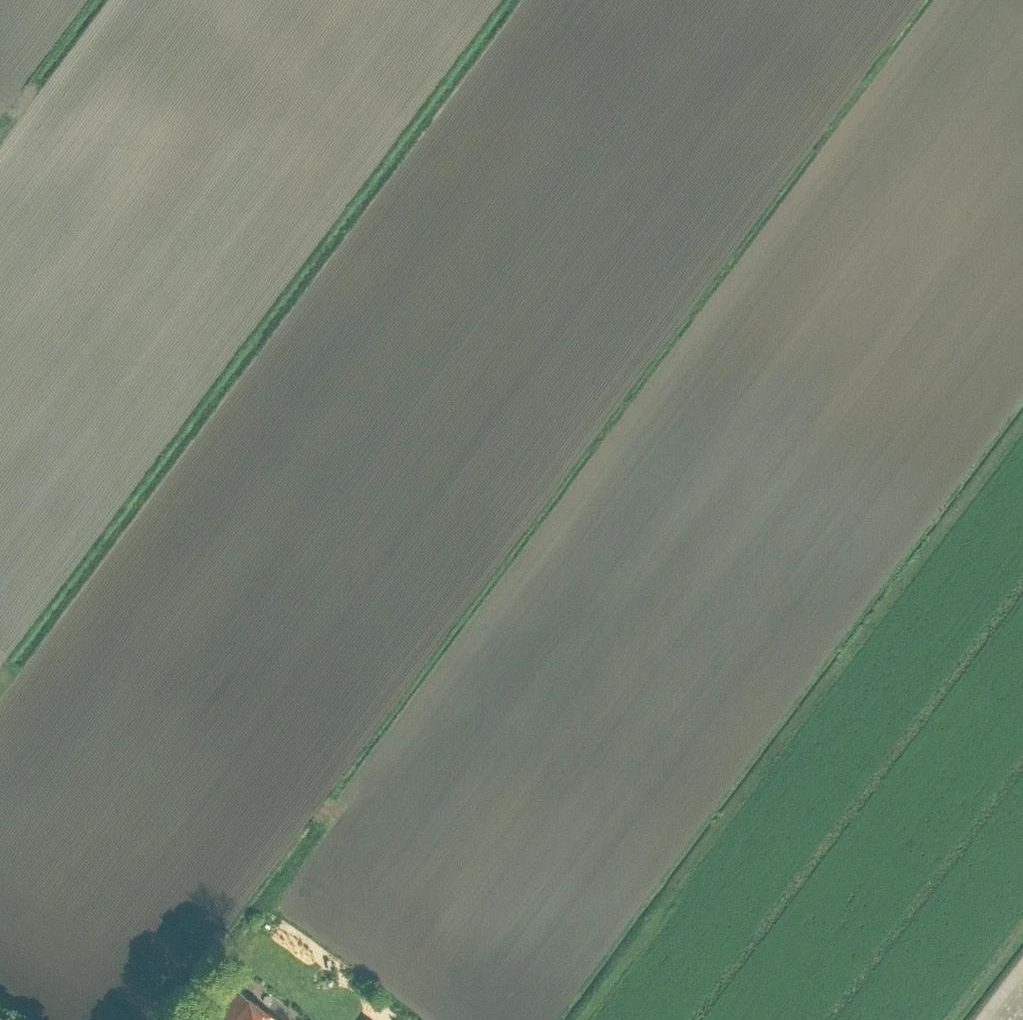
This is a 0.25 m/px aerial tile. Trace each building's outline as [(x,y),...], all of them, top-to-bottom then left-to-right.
[(232,985),(206,1019),(280,1019),(232,985)]
